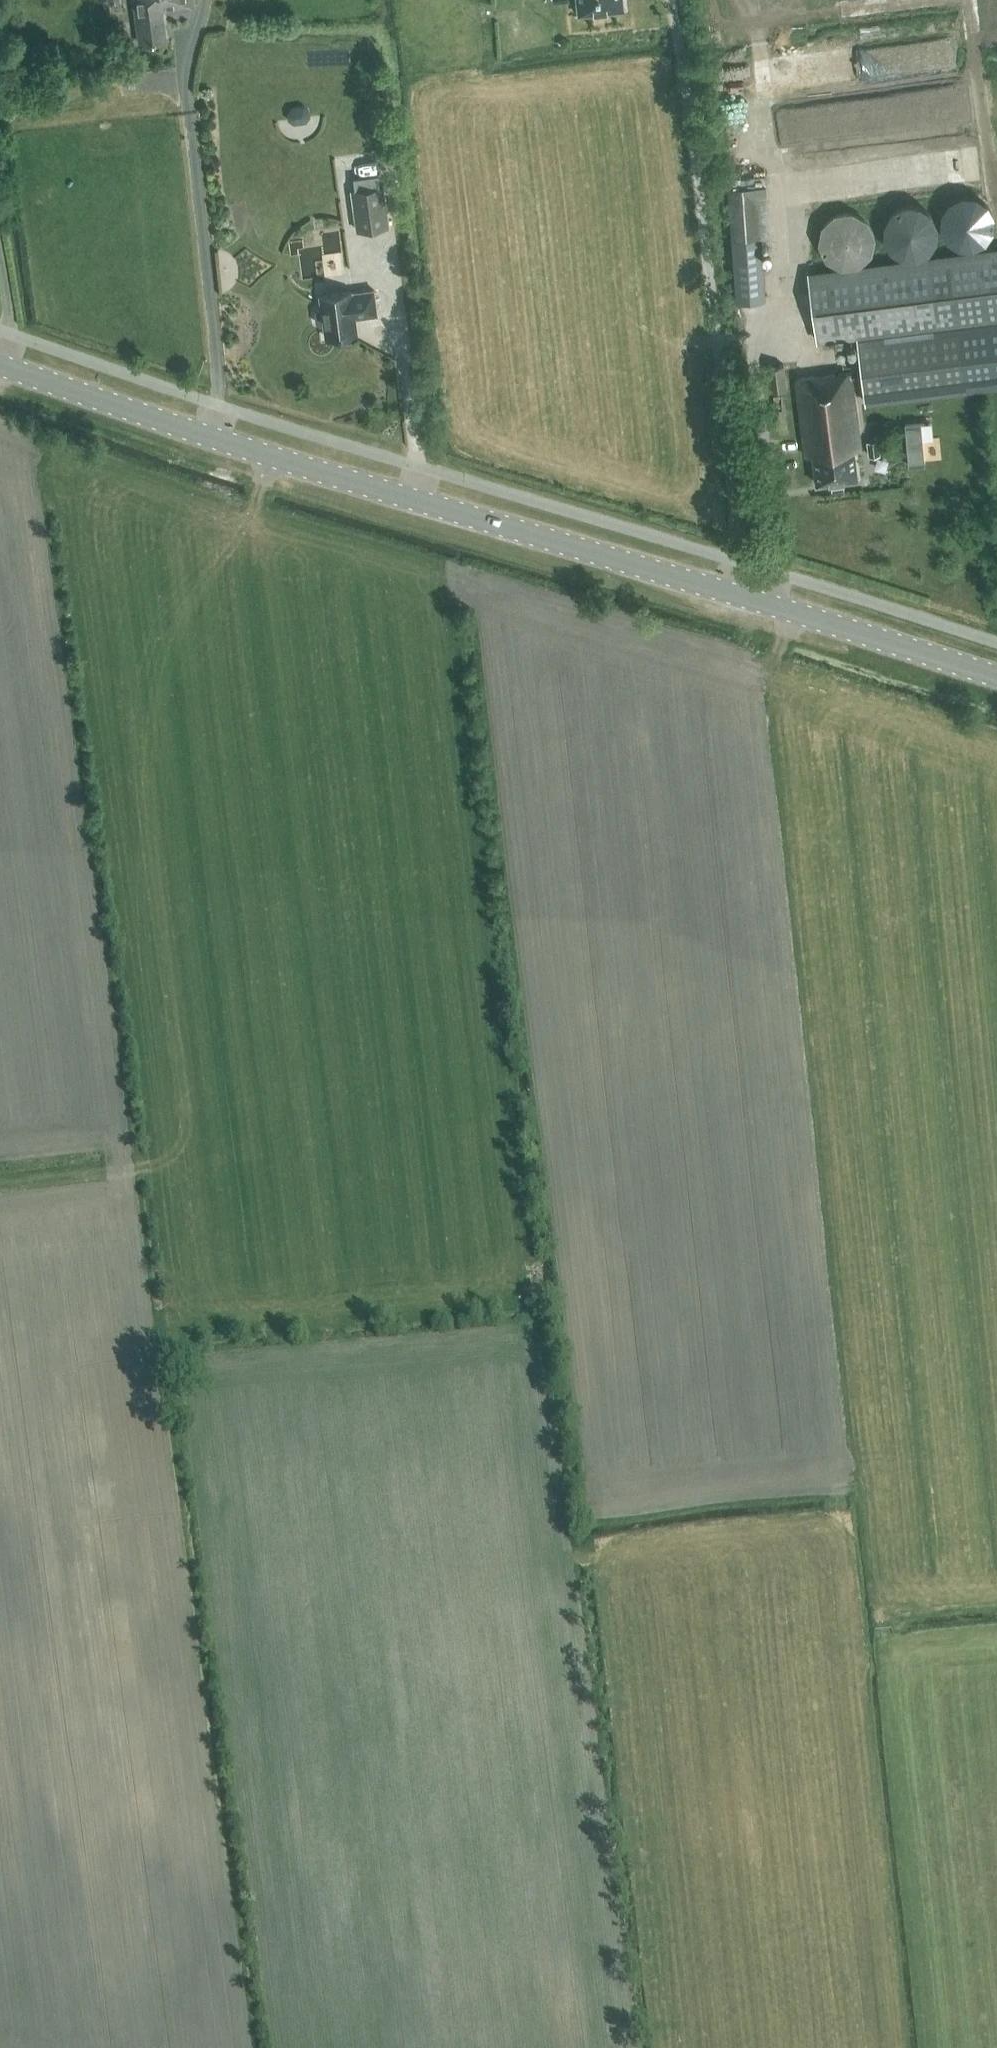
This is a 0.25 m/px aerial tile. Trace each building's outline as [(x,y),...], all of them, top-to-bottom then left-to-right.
[(139,42),(167,39),(164,10),(194,6),(193,0),(134,0),(139,42)] [(579,14),(625,9),(624,0),(577,0),(579,14)] [(305,107),(293,109),(287,114),(288,121),(295,125),(307,123),(313,117),(312,111),(305,107)] [(764,298),(760,237),(757,185),(729,186),(736,300),(764,298)] [(399,218),(396,195),(386,196),(384,186),(352,191),(358,230),(390,226),(389,219),(399,218)] [(947,208),(943,223),(947,238),(957,246),(970,249),(983,244),(991,235),(994,224),(992,213),(984,202),(972,197),(958,200),(947,208)] [(892,211),(885,224),(884,239),(891,252),(903,259),(917,259),(930,253),(939,242),(939,227),(933,213),(920,205),(906,205),(892,211)] [(847,211),(843,211),(838,212),(834,214),(830,217),(827,220),(824,223),(822,228),(820,232),(820,237),(820,241),(821,246),(823,250),(825,254),(828,257),(832,260),(836,262),(841,263),(845,264),(850,264),(854,263),(858,261),(862,259),(866,255),(869,252),(871,248),(872,243),(873,239),(872,234),(871,230),(870,225),(867,222),(864,218),(860,215),(856,213),(852,212),(847,211)] [(855,332),(864,404),(963,392),(996,388),(996,249),(817,273),(825,336),(855,332)] [(323,309),(319,309),(316,312),(318,323),(321,325),(325,324),(327,337),(358,333),(356,315),(362,314),(364,316),(378,314),(375,290),(353,293),(353,291),(321,296),(323,309)] [(769,391),(786,389),(783,365),(766,367),(769,391)] [(854,449),(861,448),(850,372),(795,381),(806,456),(813,455),(817,483),(859,477),(854,449)] [(868,443),(870,455),(879,455),(877,442),(868,443)]
